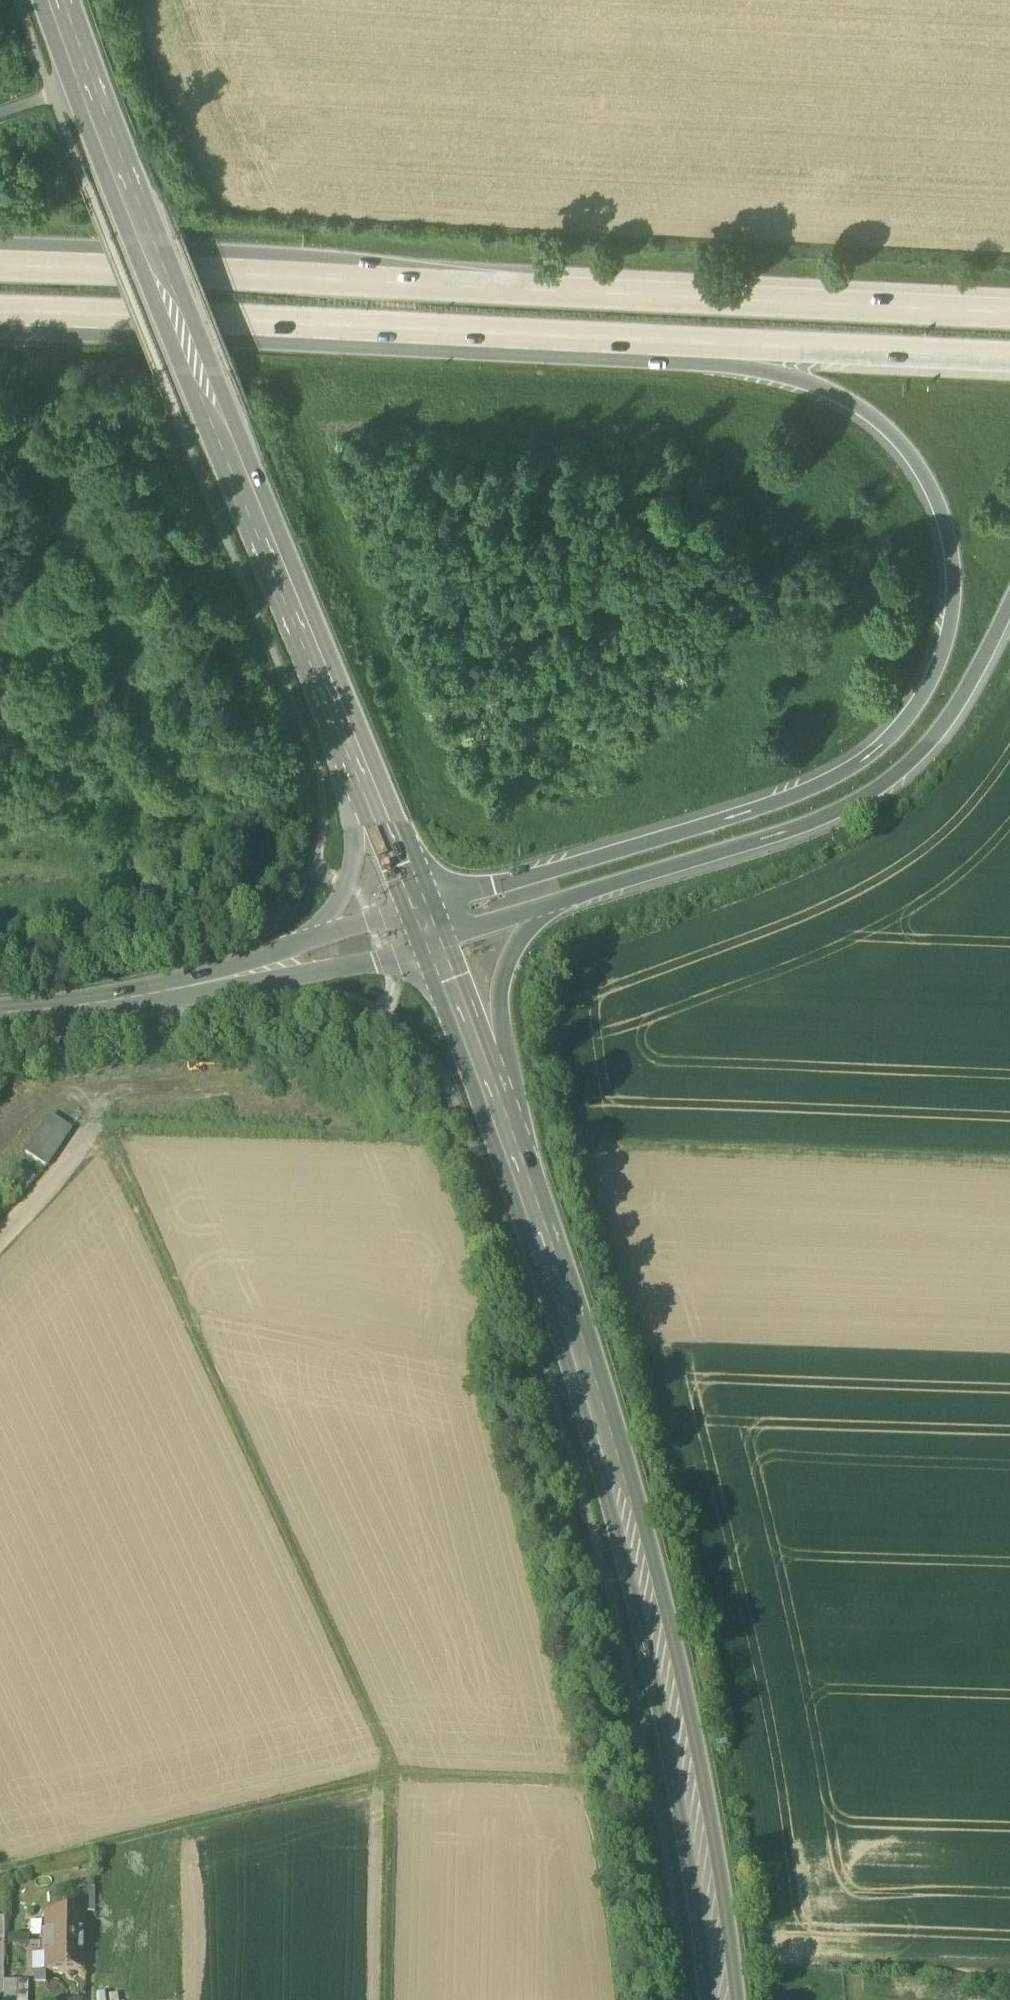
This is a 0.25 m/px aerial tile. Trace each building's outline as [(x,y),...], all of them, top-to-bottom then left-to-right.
[(27,1156),(45,1168),(71,1132),(52,1119),(27,1156)] [(32,1182),(16,1167),(9,1174),(25,1189),(32,1182)] [(94,1890),(78,1889),(78,1914),(94,1914),(94,1890)] [(82,1915),(46,1915),(46,1932),(43,1932),(43,1943),(82,1943),(82,1915)] [(82,1943),(43,1943),(43,1956),(46,1956),(46,1973),(82,1974),(82,1943)] [(3,1981),(3,1999),(15,1999),(15,1981),(3,1981)] [(28,1981),(15,1981),(15,1999),(28,1999),(28,1981)]
